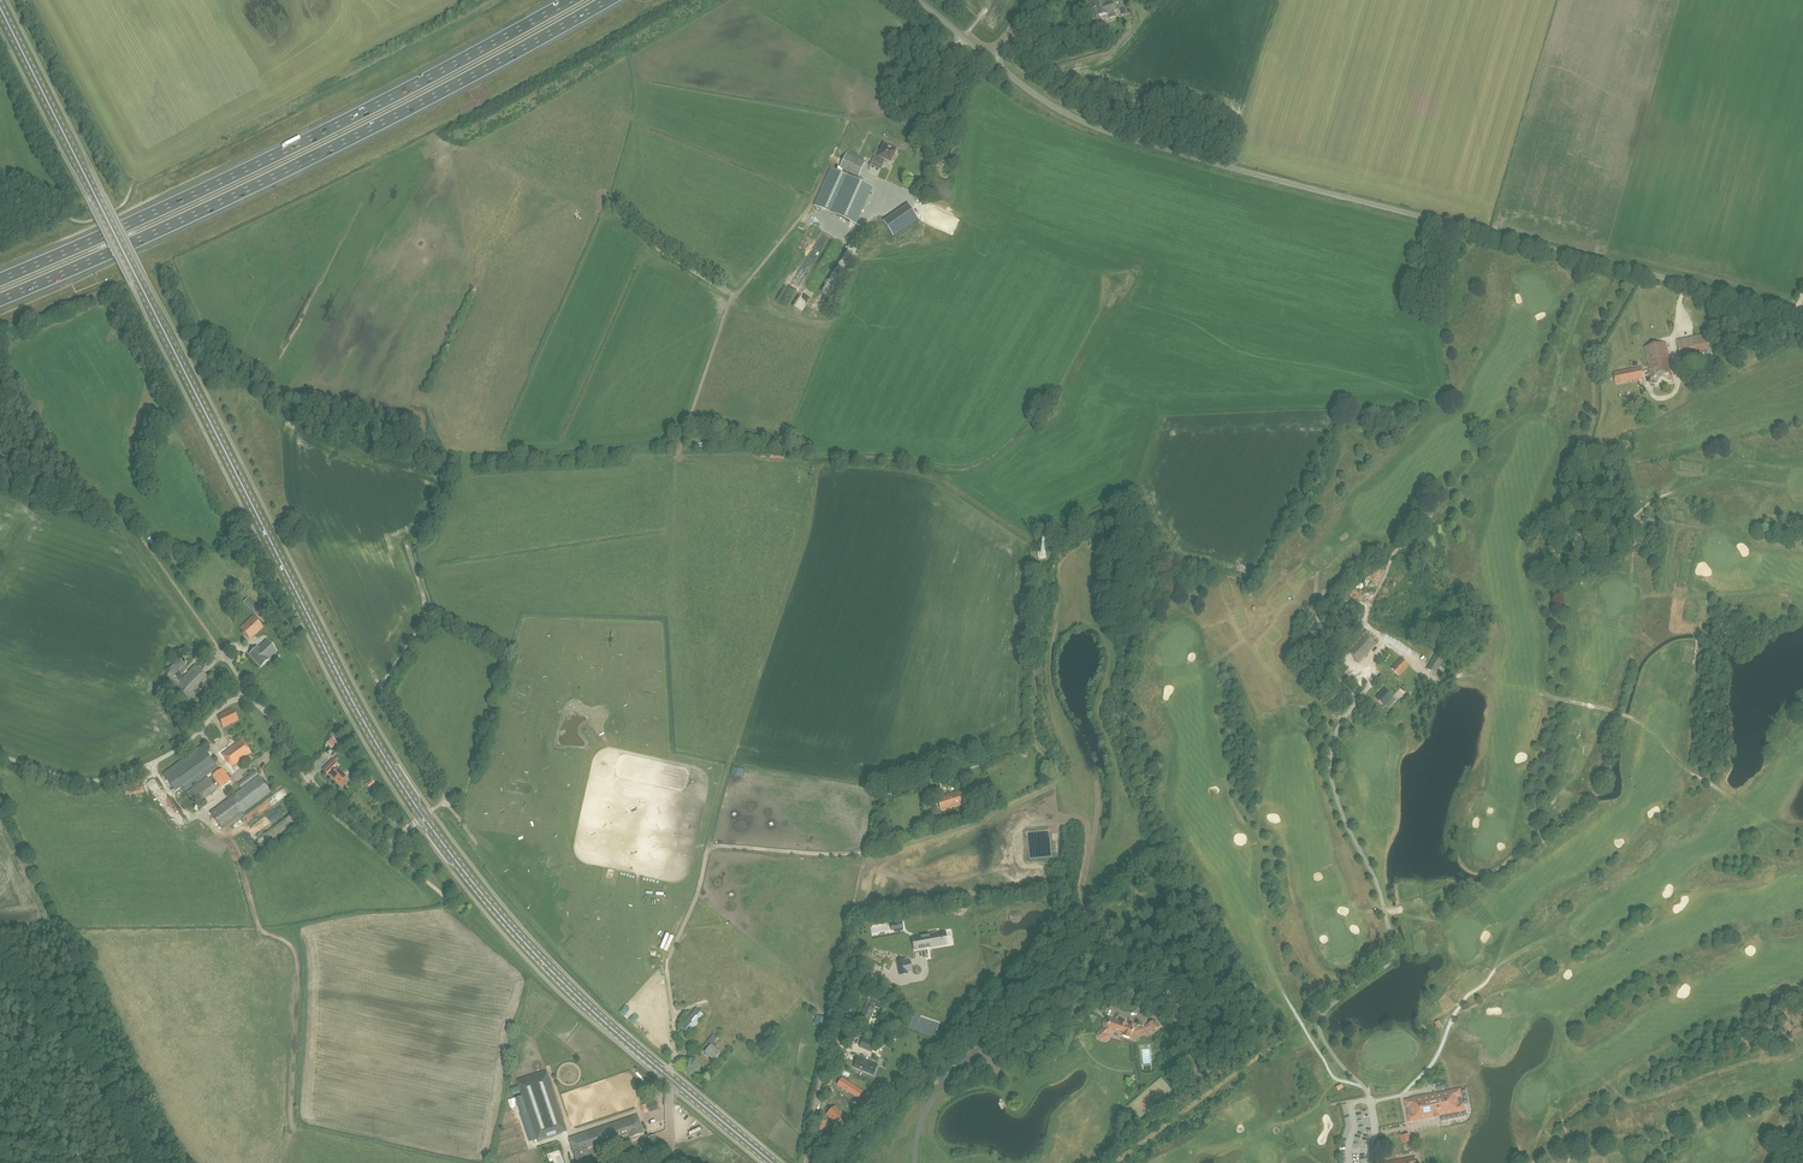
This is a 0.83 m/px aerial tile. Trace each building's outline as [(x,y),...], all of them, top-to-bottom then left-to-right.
[(1091,7),(1088,8),(1089,11),(1093,27),(1098,26),(1098,24),(1101,23),(1099,16),(1098,17),(1093,0),(1089,0),(1091,7)] [(1098,17),(1109,14),(1110,17),(1111,17),(1114,16),(1115,15),(1114,12),(1115,12),(1114,11),(1115,11),(1116,10),(1115,8),(1114,7),(1113,8),(1112,1),(1107,3),(1106,0),(1093,0),(1098,17)] [(533,47),(516,55),(517,58),(534,51),(533,47)] [(475,82),(493,74),(491,70),(473,78),(475,82)] [(427,106),(445,99),(443,95),(425,102),(427,106)] [(896,151),(884,145),(879,157),(892,163),(896,151)] [(865,162),(847,153),(840,169),(843,171),(847,172),(858,177),(865,162)] [(842,174),(831,168),(814,206),(834,215),(850,177),(846,175),(847,172),(843,171),(842,174)] [(954,187),(927,174),(921,187),(948,200),(954,187)] [(871,187),(850,177),(834,215),(855,224),(871,187)] [(913,212),(908,204),(884,221),(888,228),(894,236),(919,219),(913,212)] [(929,207),(924,218),(946,228),(951,217),(929,207)] [(1677,340),(1680,355),(1710,349),(1707,334),(1677,340)] [(1651,376),(1653,376),(1655,384),(1670,381),(1668,371),(1671,371),(1666,343),(1645,347),(1651,376)] [(1616,384),(1644,378),(1642,367),(1614,373),(1616,384)] [(258,606),(254,610),(264,620),(269,615),(258,606)] [(253,616),(240,628),(250,638),(263,627),(253,616)] [(1376,644),(1362,631),(1345,649),(1359,662),(1376,644)] [(258,647),(249,655),(261,667),(269,660),(269,659),(277,651),(267,640),(258,647)] [(1426,669),(1435,674),(1446,657),(1437,651),(1426,669)] [(185,665),(180,658),(169,668),(174,675),(185,665)] [(1401,658),(1391,668),(1399,676),(1409,665),(1401,658)] [(210,680),(195,665),(183,677),(176,685),(175,685),(191,701),(210,680)] [(176,685),(183,677),(179,673),(175,676),(174,675),(170,671),(166,676),(176,685)] [(1393,697),(1384,689),(1376,698),(1384,706),(1393,697)] [(239,721),(233,708),(217,715),(223,728),(239,721)] [(329,743),(334,748),(340,743),(335,737),(329,743)] [(251,752),(242,740),(223,754),(231,766),(251,752)] [(217,768),(202,747),(163,775),(174,789),(181,783),(186,791),(217,768)] [(332,768),(335,770),(331,775),(337,781),(336,782),(342,787),(347,782),(344,780),(347,777),(335,765),(337,763),(333,760),(328,765),(331,769),(332,768)] [(230,780),(222,768),(213,775),(221,787),(230,780)] [(259,775),(256,771),(238,784),(241,788),(259,775)] [(951,775),(938,780),(941,789),(955,784),(951,775)] [(259,776),(229,799),(241,815),(242,815),(271,792),(259,776)] [(217,783),(212,777),(209,779),(208,777),(187,792),(196,805),(217,790),(214,786),(217,783)] [(965,789),(938,798),(942,811),(969,802),(965,789)] [(241,815),(229,799),(210,812),(222,828),(241,815)] [(938,931),(930,933),(930,935),(913,938),(915,950),(947,944),(945,932),(938,933),(938,931)] [(908,972),(908,971),(912,970),(912,971),(910,961),(905,962),(905,959),(897,961),(898,966),(906,965),(907,972),(908,972)] [(760,987),(785,1007),(789,1002),(764,982),(760,987)] [(1158,992),(1163,998),(1167,994),(1163,988),(1158,992)] [(871,1004),(879,1008),(879,1009),(879,1010),(880,1011),(881,1011),(882,1012),(883,1012),(884,1012),(885,1012),(885,1011),(886,1011),(886,1010),(886,1009),(887,1008),(886,1006),(885,1005),(887,1002),(874,996),(871,1004)] [(866,1005),(860,1019),(863,1021),(861,1025),(867,1028),(869,1023),(868,1023),(875,1009),(866,1005)] [(1189,1014),(1184,1006),(1174,1013),(1179,1021),(1189,1014)] [(696,1008),(681,1026),(689,1033),(704,1015),(696,1008)] [(1123,1033),(1122,1035),(1135,1039),(1136,1035),(1151,1029),(1148,1024),(1138,1028),(1110,1019),(1109,1019),(1107,1019),(1106,1019),(1105,1020),(1104,1020),(1103,1021),(1103,1022),(1102,1024),(1102,1025),(1102,1026),(1103,1027),(1104,1028),(1098,1033),(1097,1034),(1096,1035),(1096,1037),(1096,1038),(1097,1039),(1098,1040),(1099,1040),(1105,1042),(1106,1042),(1108,1041),(1109,1041),(1109,1040),(1110,1038),(1110,1037),(1109,1036),(1109,1035),(1108,1034),(1113,1029),(1123,1033)] [(1151,1029),(1153,1031),(1159,1026),(1155,1020),(1148,1024),(1151,1029)] [(715,1035),(705,1046),(709,1049),(706,1053),(715,1060),(721,1053),(716,1049),(718,1046),(715,1043),(718,1039),(715,1035)] [(876,1043),(865,1038),(861,1047),(872,1052),(876,1043)] [(1146,1066),(1154,1066),(1153,1051),(1145,1052),(1146,1066)] [(854,1058),(850,1067),(864,1075),(869,1066),(854,1058)] [(546,1070),(517,1080),(538,1141),(567,1131),(546,1070)] [(1464,1103),(1457,1104),(1456,1098),(1462,1097),(1461,1088),(1438,1093),(1438,1094),(1410,1100),(1409,1099),(1404,1100),(1406,1108),(1411,1107),(1412,1113),(1407,1114),(1409,1122),(1414,1121),(1414,1120),(1460,1111),(1460,1112),(1465,1111),(1464,1103)] [(839,1090),(835,1098),(858,1108),(861,1100),(839,1090)] [(841,1123),(832,1113),(824,1120),(833,1130),(841,1123)] [(569,1138),(574,1152),(605,1142),(606,1143),(608,1143),(609,1143),(610,1143),(611,1142),(612,1141),(612,1140),(618,1138),(619,1138),(616,1131),(640,1123),(638,1115),(569,1138)] [(618,1138),(619,1138),(630,1134),(631,1137),(644,1133),(641,1123),(616,1131),(618,1138)] [(1408,1134),(1401,1136),(1402,1143),(1409,1142),(1408,1134)] [(656,1135),(648,1137),(651,1145),(659,1142),(656,1135)] [(659,1142),(651,1145),(654,1153),(661,1150),(659,1142)] [(574,1152),(578,1162),(592,1162),(587,1148),(574,1152)]
